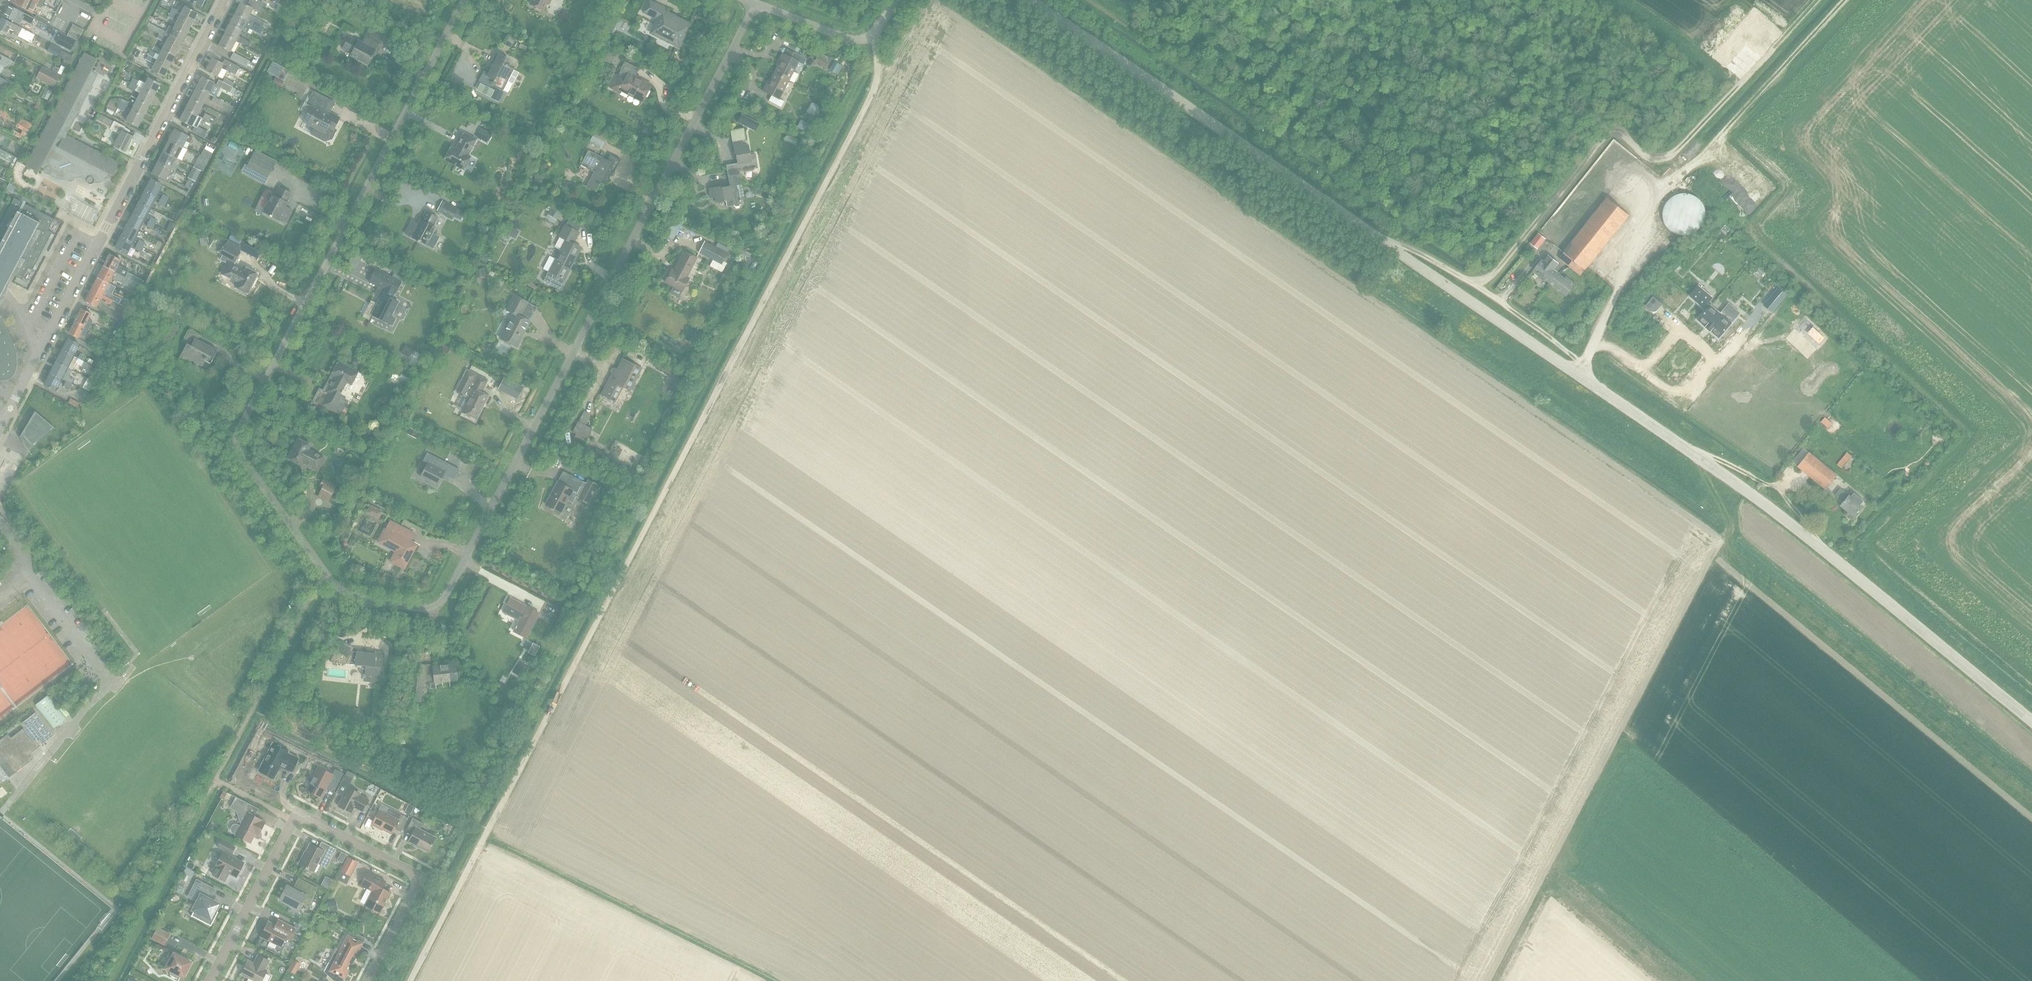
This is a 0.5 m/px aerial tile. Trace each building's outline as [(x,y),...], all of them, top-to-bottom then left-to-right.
[(34,0),(11,0),(10,1),(29,11),(34,0)] [(29,11),(36,15),(48,20),(51,22),(63,0),(62,0),(34,0),(29,11)] [(258,0),(249,0),(247,5),(252,8),(260,12),(265,3),(258,0)] [(542,11),(546,2),(548,3),(550,0),(531,0),(529,3),(542,11)] [(677,45),(688,25),(675,18),(674,19),(662,12),(664,8),(649,0),(648,0),(642,12),(657,19),(651,31),(660,36),(659,37),(668,42),(669,40),(677,45)] [(252,8),(247,5),(240,2),(235,13),(246,19),(259,25),(268,30),(270,26),(261,21),(262,21),(249,14),(252,8)] [(22,19),(31,24),(34,18),(9,4),(3,15),(19,24),(22,19)] [(175,15),(179,17),(191,23),(197,12),(184,6),(181,12),(172,8),(170,12),(175,15)] [(259,25),(246,19),(235,13),(229,23),(241,29),(244,24),(256,31),(259,25)] [(36,15),(35,18),(46,24),(48,20),(36,15)] [(173,27),(169,25),(166,31),(149,23),(153,17),(149,15),(144,26),(159,33),(164,36),(168,38),(180,44),(186,34),(173,27)] [(330,18),(325,16),(321,22),(325,24),(327,22),(330,18)] [(34,35),(2,17),(0,21),(0,31),(6,34),(9,28),(19,34),(18,36),(30,42),(30,43),(32,44),(35,39),(36,40),(38,37),(34,35)] [(191,23),(179,17),(173,27),(186,34),(191,23)] [(238,35),(241,29),(229,23),(223,34),(235,40),(248,47),(251,42),(238,35)] [(607,23),(604,29),(611,32),(614,27),(607,23)] [(78,40),(83,30),(73,24),(67,35),(78,40)] [(367,64),(372,56),(374,58),(388,32),(371,24),(362,42),(358,40),(357,41),(349,36),(343,47),(352,52),(350,55),(367,64)] [(79,42),(76,41),(61,33),(56,43),(71,50),(71,49),(74,51),(79,42)] [(230,51),(235,40),(223,34),(218,44),(230,51)] [(175,55),(180,44),(168,38),(162,48),(175,55)] [(395,40),(399,47),(404,45),(400,38),(395,40)] [(50,44),(47,50),(58,56),(61,50),(50,44)] [(230,58),(253,70),(261,54),(259,54),(260,53),(248,47),(246,52),(254,56),(253,57),(255,58),(254,60),(253,59),(252,62),(233,52),(230,58)] [(169,66),(175,55),(162,48),(159,54),(150,50),(148,54),(157,59),(169,66)] [(573,49),(569,57),(577,61),(582,54),(573,49)] [(61,50),(58,56),(68,61),(71,55),(61,50)] [(68,136),(66,135),(67,131),(68,127),(68,125),(69,123),(70,121),(71,119),(72,117),(75,114),(76,112),(77,111),(78,109),(81,100),(86,89),(88,86),(92,81),(93,79),(94,76),(93,72),(92,70),(97,59),(84,52),(83,55),(81,57),(80,59),(79,61),(79,63),(72,76),(69,80),(66,84),(65,88),(63,93),(61,97),(59,99),(58,101),(57,103),(57,105),(51,118),(49,119),(47,121),(47,123),(46,126),(44,130),(42,132),(41,134),(40,136),(40,138),(36,145),(35,146),(33,148),(32,150),(32,153),(25,166),(38,172),(42,166),(44,166),(45,167),(44,168),(44,169),(44,170),(44,171),(44,172),(44,173),(45,173),(46,174),(47,174),(48,174),(49,174),(50,174),(50,173),(52,175),(53,176),(55,177),(57,177),(59,178),(61,178),(64,178),(66,178),(66,179),(67,180),(68,181),(69,181),(71,181),(72,181),(73,180),(74,179),(75,178),(75,176),(77,176),(79,176),(81,177),(83,177),(87,179),(87,180),(87,181),(88,183),(90,184),(91,184),(92,184),(93,183),(94,182),(94,181),(96,181),(98,181),(100,180),(102,180),(104,178),(107,176),(108,174),(112,176),(119,163),(116,161),(114,159),(112,158),(110,157),(107,157),(101,154),(100,152),(98,150),(96,150),(93,149),(76,140),(74,139),(72,137),(70,136),(68,136)] [(608,52),(604,60),(610,63),(614,55),(608,52)] [(798,74),(792,71),(798,61),(803,64),(806,58),(794,52),(791,57),(782,53),(778,60),(780,61),(774,72),(788,80),(793,82),(798,74)] [(814,61),(827,67),(831,59),(819,52),(814,61)] [(519,72),(512,69),(512,68),(503,63),(506,57),(498,53),(488,73),(484,71),(479,81),(490,87),(492,84),(501,89),(505,81),(513,84),(519,72)] [(169,66),(157,59),(148,54),(145,59),(154,64),(151,70),(163,77),(169,66)] [(11,60),(0,55),(0,64),(0,63),(6,66),(8,63),(9,64),(11,60)] [(225,59),(223,63),(212,57),(205,70),(217,76),(221,67),(235,74),(239,67),(225,59)] [(635,76),(639,69),(624,61),(620,70),(618,75),(617,75),(610,87),(619,92),(621,89),(629,93),(630,95),(642,101),(644,96),(645,97),(647,96),(649,92),(649,90),(648,90),(651,84),(635,76)] [(834,61),(829,69),(836,73),(836,72),(838,73),(841,67),(839,66),(840,64),(834,61)] [(61,65),(57,74),(62,76),(66,67),(61,65)] [(471,80),(478,79),(476,65),(469,67),(471,80)] [(36,77),(55,87),(62,76),(57,74),(42,66),(36,77)] [(788,80),(774,72),(768,84),(766,83),(763,90),(771,94),(768,100),(781,107),(784,101),(778,98),(788,80)] [(196,87),(208,93),(214,82),(202,76),(196,87)] [(275,76),(272,82),(280,86),(283,81),(275,76)] [(130,82),(154,95),(160,84),(148,77),(144,83),(133,77),(130,82)] [(223,81),(233,86),(234,83),(224,78),(223,81)] [(233,86),(223,81),(219,79),(216,85),(233,94),(236,89),(232,87),(233,86)] [(154,95),(130,82),(129,81),(126,86),(139,93),(136,99),(149,105),(154,95)] [(202,104),(208,93),(196,87),(190,98),(202,104)] [(47,100),(52,91),(46,88),(41,97),(47,100)] [(336,129),(334,128),(338,119),(320,110),(327,97),(312,90),(306,102),(311,105),(303,121),(314,127),(311,133),(325,140),(331,138),(336,129)] [(494,90),(490,97),(498,101),(502,94),(494,90)] [(224,102),(214,96),(211,101),(221,106),(224,102)] [(116,101),(120,103),(126,107),(129,102),(122,98),(121,99),(118,97),(116,101)] [(39,98),(33,110),(41,114),(44,110),(42,110),(46,102),(39,98)] [(197,114),(202,104),(190,98),(185,108),(197,114)] [(143,115),(149,105),(136,99),(131,109),(143,115)] [(344,106),(355,111),(358,104),(348,99),(344,106)] [(124,112),(126,107),(120,103),(117,108),(124,112)] [(202,117),(197,114),(185,108),(179,119),(194,127),(192,131),(203,137),(207,131),(198,126),(202,117)] [(138,126),(143,115),(131,109),(125,120),(138,126)] [(125,126),(114,121),(99,113),(96,119),(97,119),(96,120),(110,128),(110,129),(120,134),(114,145),(125,151),(133,136),(123,131),(125,126)] [(203,118),(209,121),(215,124),(217,119),(205,113),(203,118)] [(741,113),(737,121),(746,126),(750,118),(741,113)] [(14,130),(12,134),(26,141),(34,125),(20,118),(16,126),(23,130),(21,134),(14,130)] [(808,123),(800,119),(797,127),(804,131),(808,123)] [(811,135),(814,128),(809,125),(806,132),(811,135)] [(193,137),(188,135),(175,128),(169,140),(182,147),(185,141),(190,143),(193,137)] [(742,146),(741,141),(746,140),(743,128),(730,130),(732,143),(733,143),(734,153),(735,153),(737,163),(726,165),(729,186),(720,188),(720,186),(709,188),(710,197),(715,196),(716,202),(726,200),(727,206),(734,205),(735,206),(739,206),(740,204),(741,204),(738,188),(737,188),(737,185),(741,184),(739,170),(742,169),(742,170),(758,168),(755,154),(749,155),(748,145),(742,146)] [(481,129),(477,137),(487,142),(491,134),(481,129)] [(454,148),(447,161),(448,161),(456,165),(463,169),(470,156),(467,155),(476,139),(463,132),(455,149),(454,148)] [(786,134),(784,140),(795,144),(798,139),(786,134)] [(589,142),(602,148),(605,141),(592,135),(589,142)] [(187,149),(182,147),(169,140),(163,151),(177,158),(181,160),(187,149)] [(209,160),(212,153),(204,149),(200,156),(209,160)] [(588,150),(580,165),(593,172),(586,187),(595,191),(598,185),(599,185),(599,183),(609,180),(609,177),(612,171),(614,171),(620,159),(609,154),(606,159),(588,150)] [(181,160),(177,158),(163,151),(157,162),(171,169),(176,171),(181,160)] [(200,156),(199,155),(193,166),(203,171),(209,160),(200,156)] [(249,161),(243,172),(264,183),(270,172),(249,161)] [(165,180),(171,169),(157,162),(152,173),(165,180)] [(193,181),(198,172),(193,170),(189,178),(193,181)] [(189,189),(193,181),(189,178),(184,186),(189,189)] [(143,189),(156,196),(162,184),(151,179),(148,185),(146,184),(143,189)] [(9,183),(6,189),(12,192),(15,186),(9,183)] [(263,212),(284,223),(291,209),(285,206),(287,202),(286,201),(291,192),(279,186),(275,195),(272,194),(263,212)] [(150,207),(156,196),(143,189),(140,195),(142,196),(139,202),(150,207)] [(1608,196),(1586,224),(1608,242),(1614,234),(1630,214),(1608,196)] [(54,220),(15,198),(0,225),(0,306),(6,294),(12,283),(15,276),(22,280),(28,269),(31,271),(52,233),(48,231),(54,220)] [(442,201),(437,210),(452,219),(453,216),(457,209),(442,201)] [(144,219),(150,207),(139,202),(136,208),(134,207),(131,212),(144,219)] [(690,203),(683,205),(685,213),(692,211),(690,203)] [(550,208),(547,214),(556,219),(559,213),(550,208)] [(405,233),(426,244),(435,227),(432,226),(437,217),(426,211),(421,220),(420,219),(418,223),(412,220),(405,233)] [(138,230),(144,219),(131,212),(128,217),(130,218),(127,224),(138,230)] [(673,239),(681,223),(673,220),(666,235),(673,239)] [(170,222),(166,230),(170,232),(174,225),(170,222)] [(549,256),(543,268),(549,270),(544,280),(559,288),(564,279),(565,279),(581,247),(573,243),(579,231),(564,223),(558,235),(565,239),(555,258),(549,256)] [(132,241),(138,230),(127,224),(124,230),(122,229),(119,234),(132,241)] [(505,234),(515,239),(519,231),(509,226),(506,224),(502,231),(505,233),(505,234)] [(1586,224),(1564,251),(1586,269),(1601,250),(1608,242),(1586,224)] [(198,230),(201,244),(209,242),(206,229),(198,230)] [(1538,232),(1530,242),(1538,248),(1545,238),(1538,232)] [(126,253),(132,241),(119,234),(116,240),(118,241),(115,247),(126,253)] [(143,247),(149,250),(151,245),(139,239),(137,244),(143,247)] [(699,252),(721,263),(727,252),(705,240),(699,252)] [(243,269),(234,264),(240,252),(224,243),(219,254),(229,259),(228,261),(227,261),(221,273),(237,281),(234,287),(247,293),(258,273),(245,266),(243,269)] [(140,252),(143,247),(137,244),(134,249),(140,252)] [(190,250),(187,255),(192,259),(196,253),(190,250)] [(483,251),(478,260),(486,264),(490,255),(483,251)] [(664,281),(682,290),(689,278),(686,276),(696,257),(684,251),(673,270),(671,268),(664,281)] [(1564,251),(1559,257),(1582,275),(1586,269),(1564,251)] [(138,278),(127,272),(121,269),(120,271),(115,269),(121,259),(110,253),(103,265),(125,276),(136,282),(138,278)] [(1522,259),(1527,263),(1529,260),(1529,259),(1532,256),(1528,254),(1526,257),(1525,256),(1522,259)] [(1550,282),(1558,272),(1558,271),(1562,266),(1559,263),(1548,254),(1544,259),(1541,257),(1532,268),(1550,282)] [(136,282),(125,276),(103,265),(97,277),(108,283),(111,278),(133,290),(137,283),(136,282)] [(392,298),(394,293),(395,293),(401,282),(400,281),(392,277),(375,268),(368,281),(380,287),(376,295),(380,297),(371,314),(392,325),(396,319),(390,316),(398,301),(392,298)] [(485,277),(484,268),(475,269),(476,278),(485,277)] [(394,271),(392,277),(400,281),(403,276),(394,271)] [(1567,295),(1576,282),(1566,275),(1565,277),(1558,272),(1550,282),(1567,295)] [(103,292),(108,283),(97,277),(91,289),(112,300),(118,303),(120,299),(109,293),(108,295),(103,292)] [(1703,307),(1706,309),(1697,319),(1705,326),(1705,327),(1710,331),(1710,330),(1718,337),(1739,312),(1729,304),(1720,313),(1710,304),(1710,305),(1707,302),(1712,297),(1699,286),(1690,296),(1703,307)] [(1718,286),(1712,292),(1719,299),(1725,293),(1718,286)] [(118,303),(112,300),(91,289),(85,301),(96,307),(101,297),(106,299),(105,301),(110,304),(109,307),(115,310),(118,303)] [(516,347),(530,321),(520,316),(527,302),(514,295),(506,310),(512,313),(499,338),(516,347)] [(74,320),(89,328),(92,321),(88,319),(91,313),(81,308),(74,320)] [(1,381),(5,381),(8,379),(12,377),(14,374),(15,366),(16,363),(16,358),(15,351),(13,344),(8,333),(9,332),(3,323),(0,318),(0,381),(1,381)] [(85,335),(89,328),(74,320),(68,333),(78,338),(81,333),(85,335)] [(118,332),(114,330),(113,333),(112,333),(109,338),(114,341),(118,332)] [(217,350),(197,340),(200,335),(190,330),(184,341),(186,343),(181,353),(202,364),(204,360),(210,363),(217,350)] [(700,331),(696,339),(701,342),(705,334),(700,331)] [(60,349),(73,356),(79,344),(68,338),(65,345),(63,344),(60,349)] [(705,348),(708,340),(704,338),(700,345),(705,348)] [(613,340),(607,352),(612,354),(615,347),(614,346),(617,341),(613,340)] [(436,350),(447,355),(451,348),(440,342),(436,350)] [(405,344),(401,353),(409,357),(413,349),(405,344)] [(92,366),(84,361),(78,358),(73,356),(60,349),(57,355),(59,356),(56,362),(67,367),(72,370),(75,363),(90,371),(92,366)] [(78,358),(84,361),(86,356),(80,353),(78,358)] [(411,355),(407,363),(412,366),(416,358),(411,355)] [(600,395),(614,402),(622,387),(630,391),(642,367),(623,357),(617,368),(615,367),(600,395)] [(673,368),(659,360),(655,368),(669,375),(673,368)] [(326,391),(319,403),(337,413),(344,398),(339,395),(346,382),(351,384),(358,372),(354,370),(354,369),(338,361),(331,374),(334,375),(326,391)] [(61,379),(67,367),(56,362),(53,368),(51,367),(48,372),(61,379)] [(93,368),(88,378),(94,381),(99,371),(93,368)] [(400,377),(409,381),(413,374),(404,369),(400,377)] [(488,380),(475,374),(467,369),(456,390),(468,396),(461,411),(476,419),(488,396),(482,392),(488,380)] [(55,390),(61,379),(48,372),(45,377),(47,378),(44,384),(55,390)] [(94,381),(87,378),(82,387),(89,390),(94,381)] [(504,378),(499,388),(517,398),(522,387),(504,378)] [(298,404),(307,409),(311,403),(308,402),(309,401),(302,397),(298,404)] [(68,402),(78,407),(80,403),(71,398),(68,402)] [(35,411),(20,437),(18,434),(17,434),(30,454),(31,453),(29,451),(54,428),(35,411)] [(382,419),(378,427),(384,430),(389,422),(382,419)] [(572,431),(586,439),(592,428),(578,421),(572,431)] [(407,434),(416,438),(419,432),(410,428),(407,434)] [(308,449),(311,444),(298,437),(296,442),(288,458),(300,465),(302,462),(318,470),(324,458),(308,449)] [(618,457),(622,449),(616,446),(613,454),(618,457)] [(601,452),(596,449),(593,454),(601,459),(603,455),(600,453),(601,452)] [(1811,451),(1799,465),(1826,488),(1838,474),(1811,451)] [(428,483),(436,487),(444,472),(445,472),(449,464),(427,453),(423,461),(427,463),(421,476),(429,481),(428,483)] [(586,483),(582,480),(570,475),(565,485),(557,481),(545,504),(561,512),(568,499),(572,501),(574,496),(587,502),(597,484),(588,479),(586,483)] [(336,485),(323,478),(319,486),(321,487),(317,496),(327,502),(336,485)] [(1856,492),(1853,496),(1851,494),(1842,505),(1855,516),(1864,505),(1862,504),(1865,500),(1856,492)] [(371,504),(366,512),(379,518),(383,510),(371,504)] [(391,561),(404,568),(416,545),(406,540),(410,532),(389,521),(378,542),(396,551),(391,561)] [(513,631),(526,638),(539,613),(510,598),(503,610),(520,619),(513,631)] [(330,662),(346,664),(353,649),(339,643),(330,662)] [(376,652),(376,654),(356,652),(355,665),(365,666),(364,681),(380,682),(382,667),(383,668),(385,653),(376,652)] [(519,659),(512,671),(522,677),(529,665),(528,665),(529,662),(524,659),(523,662),(519,659)] [(431,683),(457,680),(455,663),(433,666),(433,667),(425,666),(425,665),(413,663),(408,699),(421,701),(421,696),(427,697),(428,687),(430,688),(431,683)] [(35,704),(54,728),(66,718),(48,695),(35,704)] [(39,746),(53,735),(35,713),(21,723),(25,727),(11,738),(8,734),(0,740),(0,765),(9,777),(32,759),(28,754),(39,746)] [(288,751),(272,743),(258,770),(263,772),(264,774),(266,775),(268,776),(270,776),(274,778),(279,769),(278,768),(280,764),(284,766),(283,767),(291,771),(298,758),(287,752),(288,751)] [(306,789),(321,797),(328,784),(335,788),(342,773),(335,769),(333,774),(318,766),(306,789)] [(343,776),(335,792),(343,796),(337,805),(351,812),(354,807),(362,811),(363,811),(366,804),(369,799),(360,795),(360,793),(348,787),(353,778),(352,778),(348,776),(345,774),(343,776)] [(235,833),(235,834),(250,842),(257,829),(260,831),(265,822),(262,820),(245,811),(249,803),(236,797),(231,807),(237,810),(241,823),(233,825),(231,829),(232,832),(235,833)] [(411,816),(412,814),(415,807),(409,804),(403,815),(401,814),(399,819),(379,809),(372,823),(391,834),(394,829),(400,832),(409,815),(411,816)] [(428,851),(435,837),(420,829),(423,823),(412,817),(406,830),(412,833),(407,842),(416,846),(416,845),(428,851)] [(235,879),(236,877),(243,862),(230,855),(235,847),(221,839),(217,846),(224,850),(223,851),(214,868),(215,868),(211,876),(224,882),(228,875),(235,879)] [(303,855),(298,863),(314,871),(322,855),(330,859),(335,849),(322,842),(319,848),(310,843),(303,855)] [(342,863),(346,854),(341,852),(337,860),(342,863)] [(357,862),(348,858),(339,876),(348,880),(357,862)] [(186,866),(192,869),(195,864),(188,861),(186,866)] [(379,913),(390,892),(382,887),(385,881),(367,871),(360,884),(372,890),(364,905),(379,913)] [(280,899),(299,909),(302,903),(308,906),(317,888),(298,878),(294,885),(296,886),(294,890),(286,886),(280,899)] [(194,910),(191,916),(192,916),(211,925),(218,912),(215,910),(217,907),(208,902),(210,899),(215,889),(196,879),(187,896),(196,901),(192,910),(194,910)] [(260,936),(280,946),(285,937),(289,939),(295,928),(278,919),(275,925),(268,921),(260,936)] [(158,927),(152,938),(163,944),(169,933),(158,927)] [(334,952),(326,968),(335,973),(332,979),(335,980),(342,980),(351,964),(352,964),(356,957),(355,956),(362,943),(348,935),(338,954),(334,952)] [(188,967),(190,962),(174,953),(166,967),(171,970),(169,974),(178,979),(180,975),(184,977),(189,967),(188,967)] [(264,969),(269,960),(258,955),(254,963),(248,960),(241,973),(251,979),(250,980),(260,980),(266,970),(264,969)] [(295,974),(300,963),(293,959),(287,970),(295,974)]
